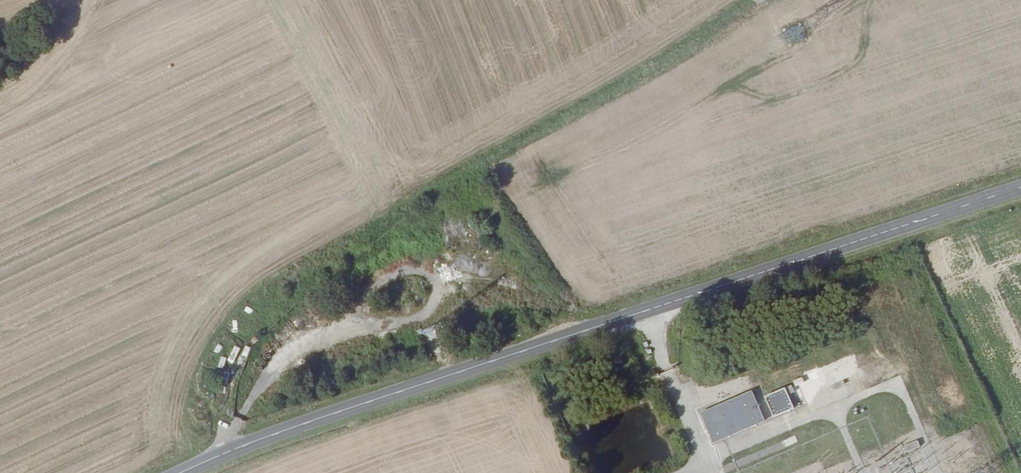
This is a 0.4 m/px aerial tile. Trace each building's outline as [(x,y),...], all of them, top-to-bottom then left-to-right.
[(837,364),(823,369),(831,390),(845,385),(837,364)] [(235,365),(233,373),(226,371),(223,383),(235,387),(241,367),(235,365)] [(808,383),(813,396),(818,394),(814,381),(808,383)] [(785,388),(766,397),(774,416),(793,408),(787,394),(785,388)] [(752,391),(701,413),(714,444),(765,422),(752,391)] [(918,441),(903,447),(905,454),(921,447),(918,441)]
